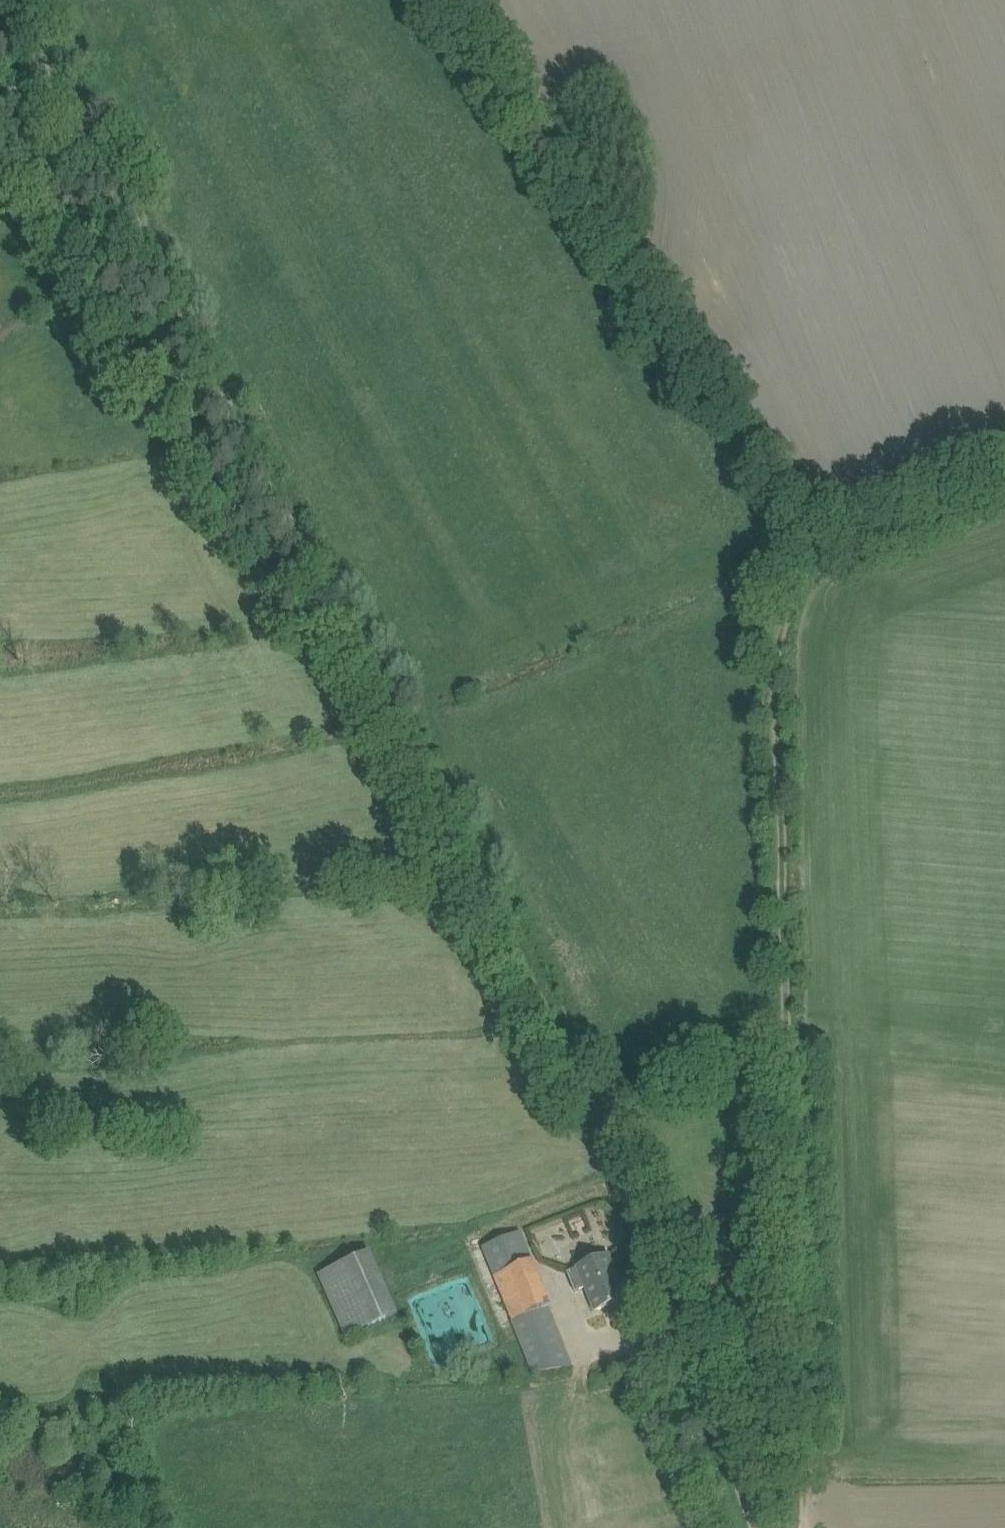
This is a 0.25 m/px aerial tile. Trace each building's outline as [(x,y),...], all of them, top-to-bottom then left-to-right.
[(519,1232),(482,1248),(534,1373),(572,1366),(549,1305),(550,1305),(533,1260),(519,1232)] [(318,1274),(345,1335),(397,1312),(370,1251),(318,1274)] [(580,1267),(567,1272),(575,1292),(584,1288),(595,1312),(598,1311),(608,1306),(627,1299),(609,1255),(591,1263),(580,1267)]
